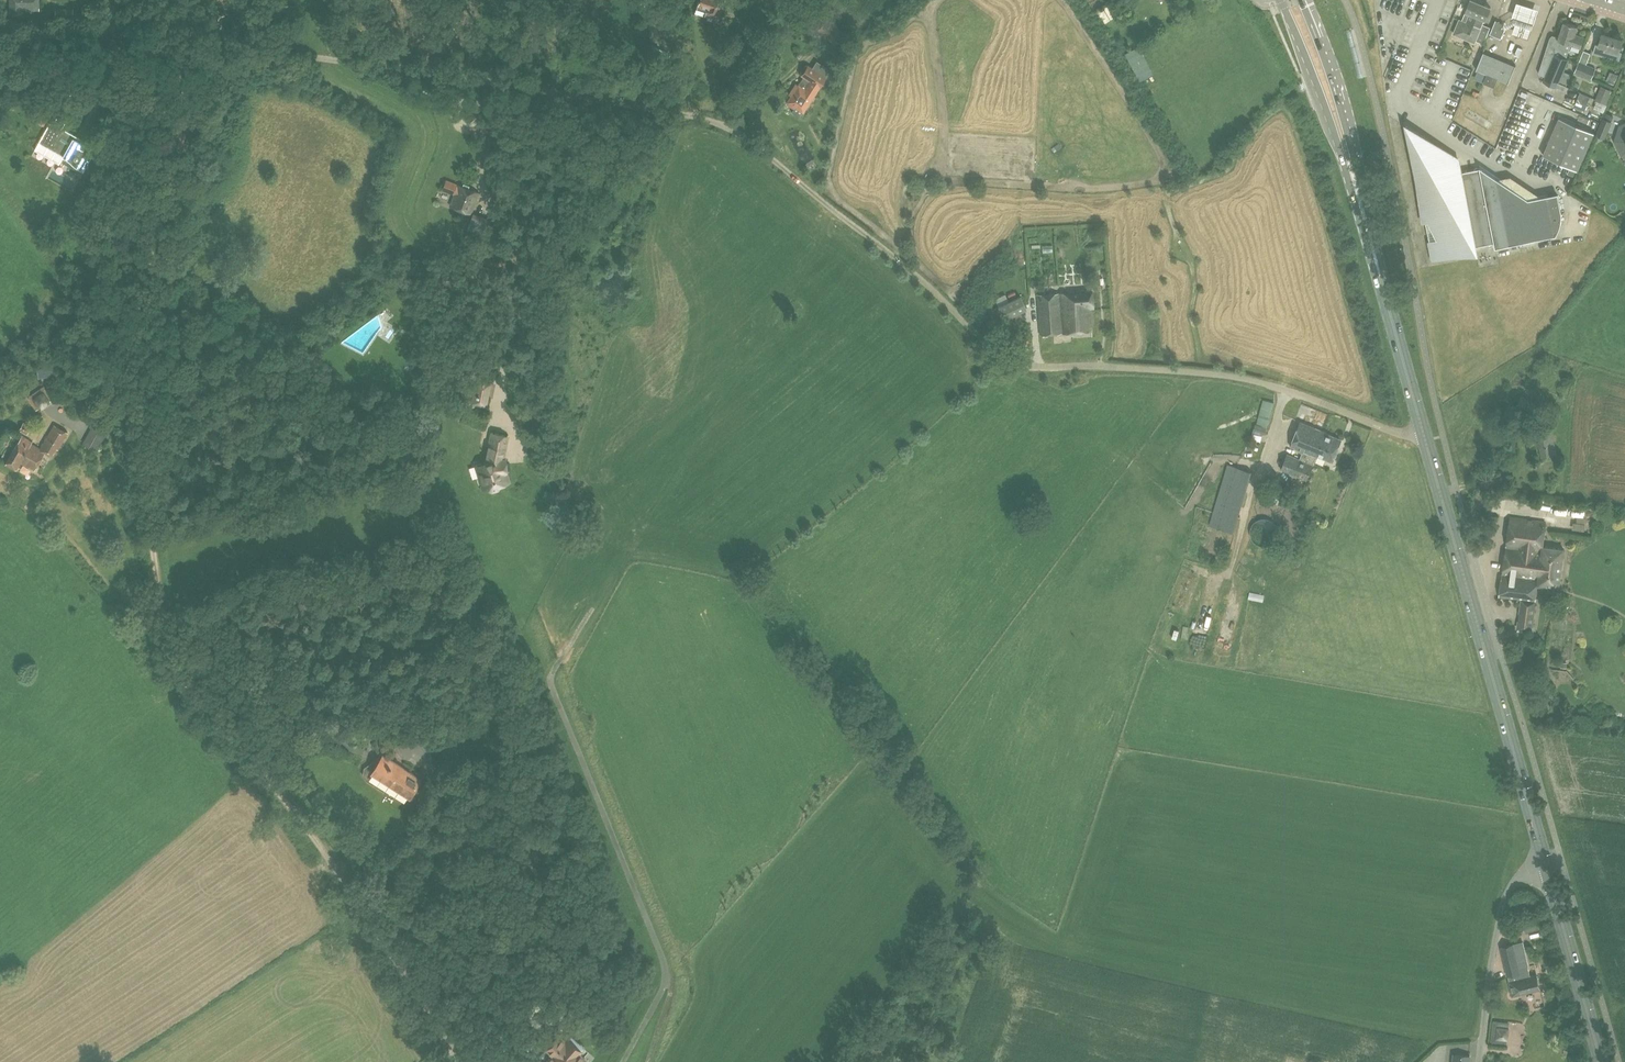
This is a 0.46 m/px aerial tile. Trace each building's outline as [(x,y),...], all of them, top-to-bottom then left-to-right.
[(23,15),(23,10),(39,10),(39,0),(10,0),(10,14),(23,15)] [(715,18),(721,0),(699,0),(696,8),(706,11),(705,15),(715,18)] [(1463,16),(1482,24),(1485,19),(1486,19),(1491,7),(1474,0),(1470,0),(1463,16)] [(1539,9),(1516,1),(1514,9),(1512,15),(1515,21),(1512,32),(1528,37),(1532,22),(1535,23),(1537,16),(1539,9)] [(1110,18),(1116,14),(1110,4),(1103,8),(1110,18)] [(654,19),(654,25),(666,25),(666,5),(654,6),(654,12),(651,12),(651,19),(654,19)] [(56,8),(55,21),(73,21),(73,8),(56,8)] [(1102,9),(1096,13),(1102,23),(1109,19),(1102,9)] [(1476,40),(1483,43),(1490,27),(1482,24),(1463,16),(1461,20),(1460,19),(1454,33),(1475,42),(1476,40)] [(1490,33),(1501,38),(1505,28),(1504,23),(1500,22),(1496,20),(1497,19),(1496,19),(1490,33)] [(1558,86),(1564,88),(1570,74),(1564,71),(1569,59),(1566,58),(1571,45),(1581,48),(1584,36),(1575,33),(1577,25),(1564,21),(1559,37),(1552,35),(1550,37),(1539,72),(1540,74),(1545,76),(1543,81),(1558,87),(1558,86)] [(1592,52),(1619,60),(1621,52),(1619,52),(1623,39),(1603,33),(1600,44),(1595,43),(1592,52)] [(1583,76),(1591,79),(1596,67),(1586,64),(1591,53),(1584,50),(1580,61),(1579,61),(1574,72),(1583,76)] [(1488,84),(1494,86),(1498,78),(1508,82),(1509,83),(1516,65),(1515,64),(1515,65),(1499,58),(1484,52),(1485,52),(1484,51),(1476,69),(1478,70),(1487,73),(1484,82),(1488,84)] [(792,111),(799,116),(808,102),(809,103),(826,76),(808,65),(801,75),(804,76),(798,85),(796,83),(790,92),(793,94),(788,101),(789,102),(788,104),(794,108),(792,111)] [(1474,78),(1484,82),(1487,73),(1478,70),(1474,78)] [(1609,81),(1614,83),(1618,75),(1613,73),(1609,81)] [(23,96),(28,98),(31,92),(39,96),(45,85),(31,78),(25,89),(26,89),(23,96)] [(1595,99),(1606,104),(1612,90),(1601,86),(1595,99)] [(1530,106),(1534,93),(1525,90),(1521,103),(1530,106)] [(1590,96),(1580,92),(1575,105),(1585,109),(1590,96)] [(71,141),(69,140),(68,141),(60,136),(60,135),(58,134),(65,122),(54,116),(39,142),(63,156),(61,160),(82,172),(86,164),(87,165),(89,163),(88,162),(94,151),(84,146),(83,148),(80,146),(82,142),(73,137),(71,141)] [(1514,116),(1509,128),(1520,132),(1524,120),(1514,116)] [(1543,154),(1579,170),(1594,132),(1559,117),(1543,154)] [(1596,135),(1606,139),(1612,122),(1612,121),(1611,120),(1603,117),(1596,135)] [(1624,154),(1624,123),(1619,126),(1615,141),(1622,155),(1624,154)] [(1408,127),(1433,258),(1478,250),(1477,245),(1495,242),(1496,246),(1556,235),(1559,228),(1562,220),(1562,216),(1562,212),(1559,196),(1549,198),(1548,195),(1529,199),(1480,166),(1480,168),(1472,170),(1463,171),(1461,161),(1408,127)] [(1508,132),(1504,143),(1513,147),(1518,137),(1508,132)] [(450,206),(471,213),(479,192),(446,180),(443,190),(455,194),(450,206)] [(461,230),(484,238),(491,219),(473,213),(468,226),(463,224),(461,230)] [(1039,319),(1040,334),(1092,331),(1091,307),(1093,307),(1092,291),(1037,294),(1038,319),(1039,319)] [(991,310),(996,322),(1027,309),(1020,295),(998,306),(999,306),(991,310)] [(412,333),(420,335),(422,326),(414,324),(412,333)] [(52,364),(37,367),(39,378),(54,375),(52,364)] [(471,405),(487,408),(492,383),(476,379),(471,405)] [(27,397),(36,410),(55,397),(49,389),(48,389),(44,384),(27,397)] [(1516,408),(1532,416),(1538,405),(1522,397),(1516,408)] [(1253,430),(1265,434),(1267,427),(1274,402),(1263,399),(1256,423),(1253,430)] [(19,429),(27,434),(32,426),(24,421),(19,429)] [(1303,450),(1317,456),(1317,455),(1332,461),(1341,439),(1326,433),(1326,432),(1300,421),(1291,445),(1303,450)] [(21,462),(35,470),(45,452),(51,456),(56,448),(58,449),(68,432),(54,423),(40,448),(32,443),(33,441),(22,435),(6,463),(17,469),(21,462)] [(83,450),(89,453),(92,447),(95,449),(106,429),(95,423),(84,443),(86,444),(83,450)] [(1539,442),(1542,456),(1556,453),(1551,427),(1534,431),(1537,443),(1539,442)] [(481,477),(485,489),(509,481),(506,471),(507,471),(506,459),(503,458),(507,436),(492,432),(486,462),(476,465),(480,477),(481,477)] [(1281,469),(1307,479),(1313,464),(1317,456),(1303,450),(1300,459),(1287,454),(1281,469)] [(1209,524),(1234,532),(1252,471),(1227,464),(1209,524)] [(1273,501),(1281,504),(1284,497),(1280,496),(1284,486),(1279,484),(1277,490),(1263,485),(1259,496),(1266,498),(1265,500),(1272,502),(1273,501)] [(1519,627),(1531,629),(1535,601),(1538,584),(1559,586),(1564,549),(1543,546),(1545,530),(1546,521),(1510,516),(1509,525),(1499,596),(1523,599),(1519,627)] [(1251,528),(1251,529),(1250,531),(1250,532),(1250,533),(1251,534),(1251,536),(1251,537),(1252,538),(1252,539),(1253,540),(1254,541),(1255,542),(1256,543),(1257,543),(1258,544),(1260,545),(1261,545),(1263,546),(1265,546),(1266,546),(1267,545),(1268,545),(1270,544),(1273,543),(1274,542),(1274,541),(1275,540),(1276,539),(1277,538),(1277,537),(1278,536),(1278,535),(1278,534),(1278,533),(1278,531),(1278,530),(1278,529),(1278,528),(1277,527),(1277,525),(1276,524),(1276,523),(1275,522),(1274,522),(1273,521),(1272,520),(1270,519),(1268,518),(1266,518),(1265,518),(1263,518),(1262,518),(1260,518),(1258,519),(1257,520),(1256,520),(1255,521),(1254,522),(1253,523),(1253,524),(1252,525),(1252,526),(1251,527),(1251,528)] [(379,777),(409,796),(421,778),(383,754),(376,766),(370,764),(365,768),(364,774),(367,779),(374,781),(379,777)] [(442,764),(459,777),(463,771),(446,758),(442,764)] [(1515,935),(1524,935),(1524,927),(1515,927),(1515,935)] [(1502,947),(1513,994),(1540,988),(1537,975),(1531,976),(1528,966),(1525,966),(1520,943),(1502,947)] [(559,986),(563,993),(574,985),(573,983),(578,980),(575,975),(559,986)] [(1496,1039),(1509,1040),(1510,1027),(1497,1026),(1496,1039)] [(583,1058),(578,1052),(583,1047),(570,1033),(564,1038),(560,1033),(545,1047),(551,1053),(543,1061),(579,1061),(583,1058)] [(1470,1055),(1454,1054),(1453,1061),(1470,1061),(1470,1055)]
